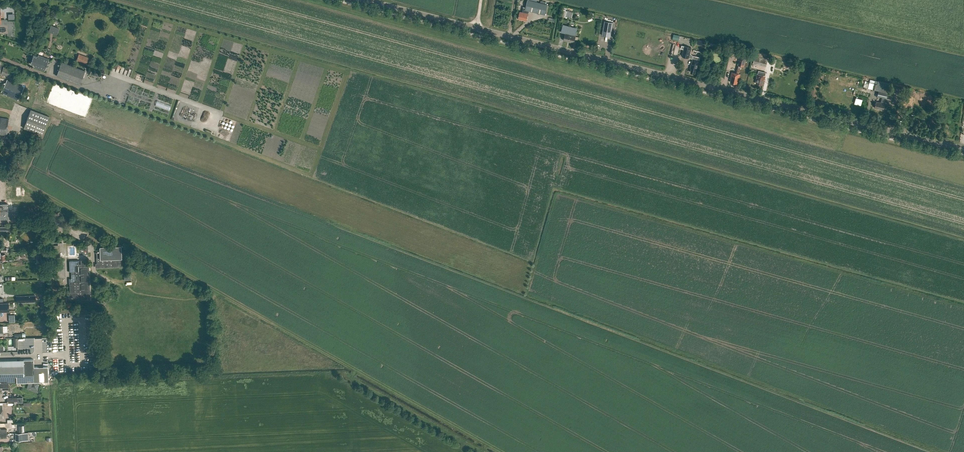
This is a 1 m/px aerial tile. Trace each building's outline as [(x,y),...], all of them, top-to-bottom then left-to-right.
[(548,5),(527,0),(526,8),(523,7),(522,12),(519,12),(518,19),(527,21),(529,11),(545,14),(548,5)] [(571,18),(572,12),(562,9),(560,16),(571,18)] [(610,37),(612,23),(605,22),(602,36),(610,37)] [(573,34),(576,26),(569,24),(567,33),(565,32),(563,39),(574,42),(576,35),(573,34)] [(55,34),(57,26),(49,25),(47,32),(55,34)] [(682,55),(688,57),(691,47),(684,45),(681,44),(680,48),(683,48),(682,55)] [(753,63),(766,66),(769,55),(755,52),(753,63)] [(78,54),(76,60),(86,64),(88,58),(78,54)] [(740,54),(737,65),(744,66),(747,56),(740,54)] [(34,55),(30,64),(34,65),(34,67),(44,71),(49,59),(38,55),(38,56),(34,55)] [(692,66),(690,71),(695,72),(696,68),(697,68),(699,59),(698,59),(699,57),(696,56),(695,58),(693,57),(691,66),(692,66)] [(62,62),(57,76),(79,84),(84,70),(62,62)] [(4,67),(1,74),(15,79),(17,71),(4,67)] [(756,77),(757,77),(756,83),(763,84),(764,78),(765,75),(765,74),(765,71),(758,70),(758,73),(757,73),(756,77)] [(731,76),(730,81),(737,83),(739,77),(740,73),(732,71),(731,76)] [(24,87),(7,79),(1,92),(18,100),(24,87)] [(868,88),(878,90),(877,95),(882,96),(881,101),(876,100),(874,107),(883,109),(885,102),(888,102),(889,98),(886,97),(889,83),(870,79),(868,88)] [(31,109),(24,128),(42,135),(49,116),(31,109)] [(7,135),(9,119),(0,117),(0,134),(7,135)] [(7,211),(7,204),(0,204),(0,219),(12,218),(12,210),(7,211)] [(117,267),(117,263),(122,262),(121,245),(99,246),(99,252),(96,252),(97,268),(117,267)] [(70,285),(69,285),(69,292),(68,292),(68,298),(82,298),(82,300),(90,300),(89,267),(86,267),(86,263),(83,264),(83,262),(81,262),(80,264),(79,264),(79,260),(69,260),(70,271),(71,271),(71,279),(70,279),(70,285)] [(0,303),(0,307),(3,307),(3,311),(10,311),(10,307),(4,307),(4,303),(0,303)] [(0,360),(0,382),(7,382),(8,382),(38,381),(38,377),(34,377),(34,359),(0,360)]
